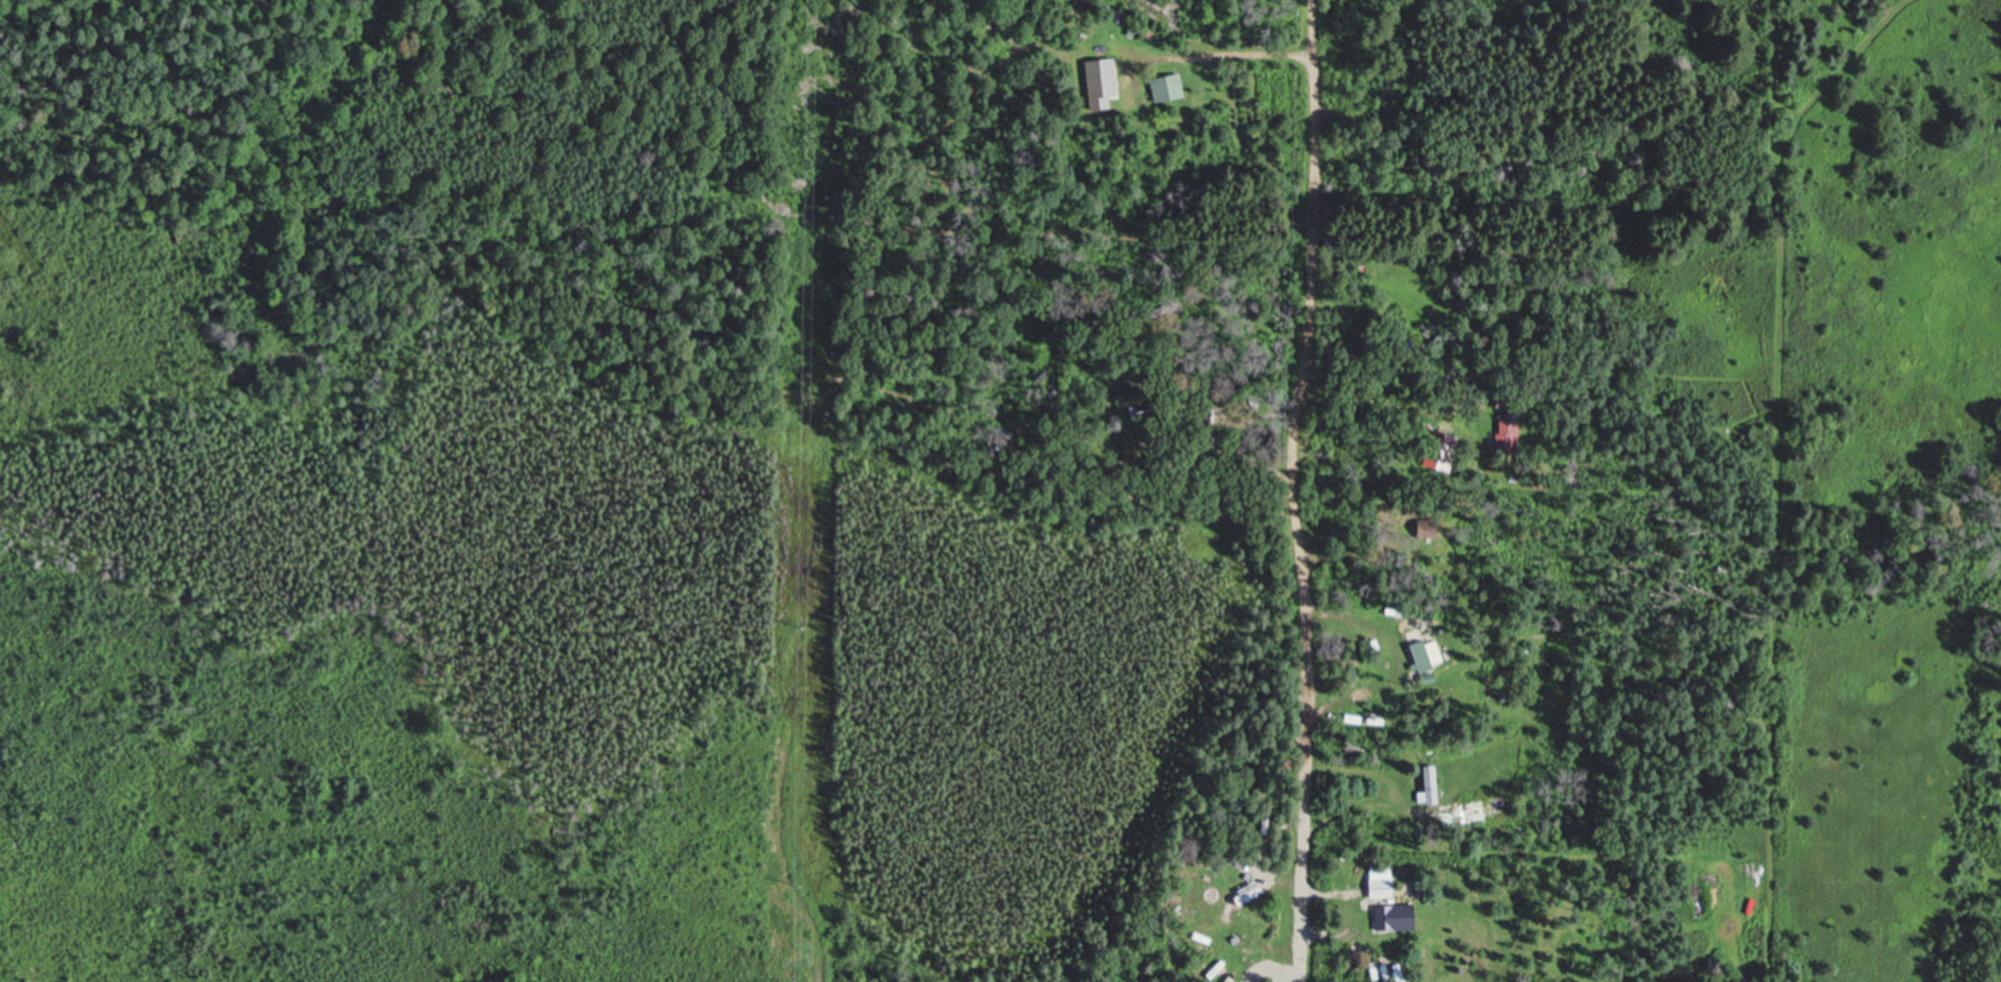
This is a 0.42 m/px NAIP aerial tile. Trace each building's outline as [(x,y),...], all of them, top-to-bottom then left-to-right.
[(1154,78),(1157,102),(1187,99),(1184,75),(1154,78)] [(1517,418),(1499,418),(1499,443),(1517,443),(1517,418)] [(1434,669),(1428,639),(1411,642),(1417,672),(1434,669)] [(1430,803),(1439,803),(1439,767),(1430,767),(1430,803)] [(1395,897),(1395,878),(1371,878),(1371,897),(1395,897)] [(1377,930),(1397,930),(1397,904),(1377,904),(1377,930)]
